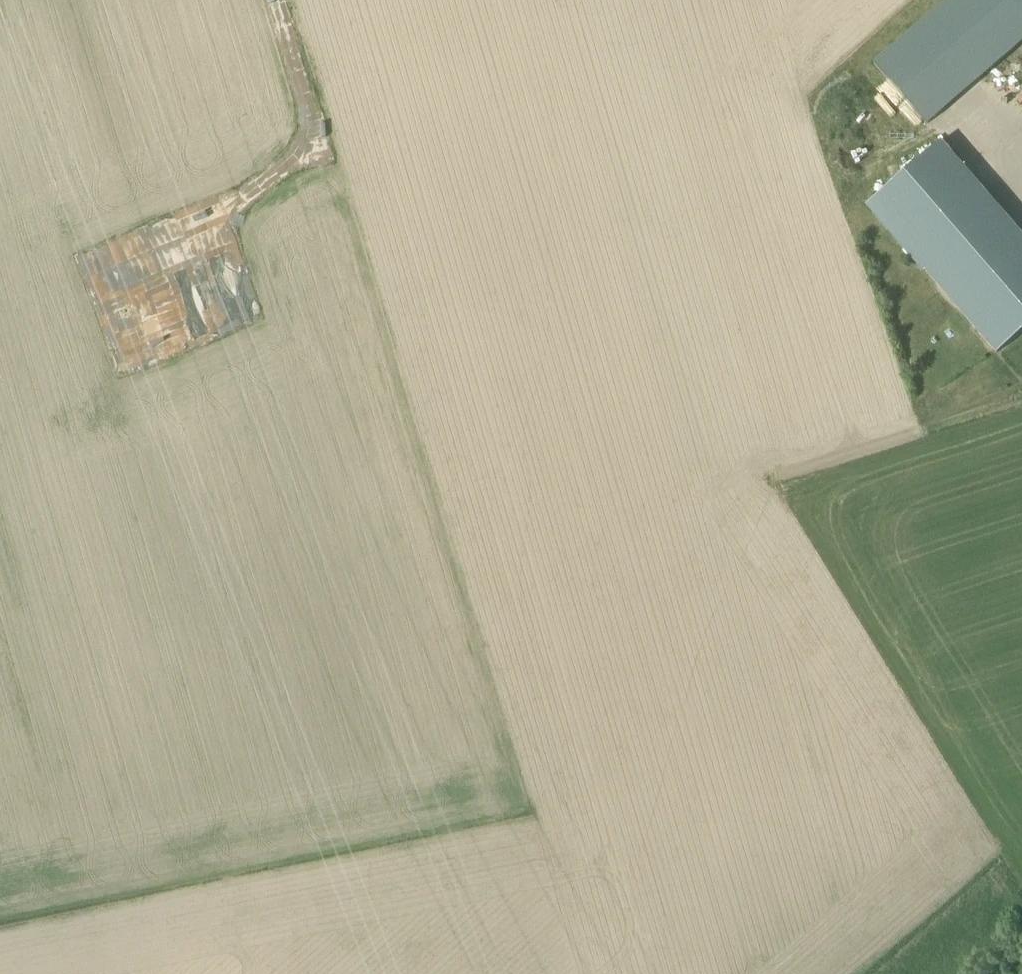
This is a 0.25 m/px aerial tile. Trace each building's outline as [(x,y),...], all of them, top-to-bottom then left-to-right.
[(874,64),(926,124),(1021,41),(1021,0),(948,0),(874,64)] [(938,156),(863,217),(987,369),(1021,341),(1021,260),(938,156)]
